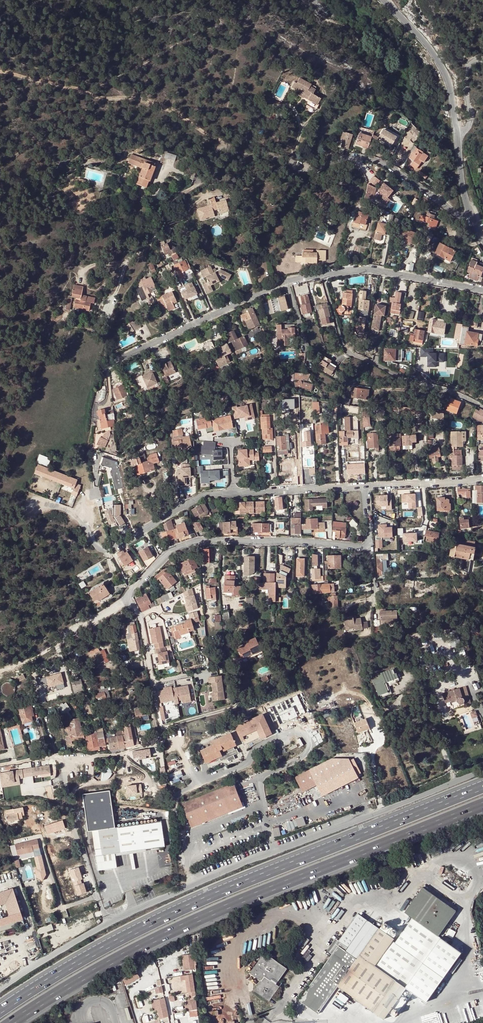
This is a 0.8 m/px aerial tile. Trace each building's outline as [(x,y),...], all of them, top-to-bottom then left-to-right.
[(316,89),(315,89),(310,86),(311,84),(299,78),(296,83),(294,82),(291,88),(300,92),(309,97),(308,100),(317,105),(321,99),(313,95),(316,89)] [(308,100),(307,100),(305,104),(315,110),(317,105),(308,100)] [(361,127),(360,132),(372,136),(372,135),(374,131),(361,127)] [(383,130),(378,138),(391,145),(396,137),(383,130)] [(348,149),(352,135),(343,132),(340,142),(343,143),(341,147),(348,149)] [(362,147),(367,149),(368,148),(369,143),(371,137),(359,133),(355,144),(363,146),(362,147)] [(372,135),(372,136),(371,137),(369,143),(375,145),(378,138),(372,135)] [(404,153),(411,143),(405,139),(398,149),(404,153)] [(426,154),(415,148),(412,153),(408,158),(413,161),(411,165),(416,169),(421,161),(425,155),(426,154)] [(174,160),(176,155),(166,151),(164,157),(174,160)] [(143,161),(137,159),(135,164),(142,168),(138,179),(144,181),(145,178),(149,180),(155,166),(143,161)] [(372,176),(368,170),(364,173),(368,179),(372,176)] [(420,171),(417,175),(424,180),(427,176),(420,171)] [(369,185),(376,188),(377,182),(371,179),(369,185)] [(387,198),(392,191),(392,190),(387,186),(383,183),(378,191),(380,193),(376,199),(385,206),(390,200),(387,198)] [(392,190),(392,191),(394,193),(396,191),(388,184),(387,186),(392,190)] [(372,202),(376,188),(369,185),(364,200),(372,202)] [(229,211),(225,200),(216,203),(214,197),(209,199),(211,205),(211,207),(208,208),(207,206),(197,209),(200,220),(205,219),(205,218),(209,217),(209,218),(214,216),(213,211),(218,209),(220,215),(229,212),(229,211)] [(230,199),(225,200),(229,211),(233,210),(230,199)] [(365,225),(368,215),(359,212),(358,215),(356,214),(354,223),(358,224),(358,223),(365,225)] [(432,228),(435,230),(438,221),(421,215),(419,220),(430,224),(428,227),(432,228)] [(379,223),(374,240),(380,241),(382,233),(385,233),(387,225),(379,223)] [(408,243),(411,244),(414,245),(418,234),(403,229),(399,240),(408,243)] [(428,246),(432,237),(428,235),(428,236),(424,244),(428,246)] [(176,253),(176,252),(177,252),(175,248),(172,246),(167,244),(161,246),(164,253),(167,251),(168,254),(169,255),(170,255),(171,256),(176,253)] [(450,261),(455,252),(440,244),(435,254),(450,261)] [(325,260),(325,253),(313,253),(313,250),(303,250),(303,253),(301,252),(301,254),(302,254),(302,263),(317,263),(317,260),(325,260)] [(471,260),(467,272),(470,273),(468,278),(477,281),(479,276),(481,277),(482,272),(482,268),(476,265),(477,262),(471,260)] [(190,269),(189,265),(185,267),(182,261),(174,265),(175,267),(174,267),(183,286),(188,284),(185,276),(183,272),(190,269)] [(207,293),(211,291),(209,285),(214,283),(213,282),(217,280),(217,278),(220,277),(223,278),(226,274),(220,271),(216,273),(215,269),(211,270),(210,267),(200,271),(203,278),(206,277),(208,282),(203,284),(207,293)] [(155,287),(150,277),(146,279),(145,278),(141,280),(141,282),(139,284),(140,287),(137,289),(137,290),(142,301),(146,299),(149,304),(154,302),(151,297),(149,298),(147,294),(156,290),(155,287)] [(87,302),(90,304),(92,298),(78,293),(80,288),(71,285),(67,295),(73,297),(72,297),(87,302)] [(187,290),(182,292),(185,299),(197,294),(194,287),(187,290)] [(342,313),(341,313),(343,313),(343,312),(344,311),(348,312),(348,307),(351,307),(353,291),(346,290),(346,293),(343,293),(342,306),(340,306),(339,307),(339,308),(338,309),(336,309),(337,314),(342,313)] [(360,291),(360,296),(359,300),(358,310),(362,310),(362,312),(360,312),(359,331),(364,332),(366,317),(368,317),(370,301),(366,301),(367,291),(360,291)] [(399,315),(401,304),(399,304),(401,293),(396,292),(394,298),(392,298),(390,313),(399,315)] [(167,308),(168,311),(175,308),(173,304),(172,303),(176,301),(172,293),(169,295),(169,293),(162,296),(163,298),(166,305),(167,308)] [(302,315),(305,314),(310,313),(312,312),(307,294),(300,296),(303,305),(301,306),(301,308),(300,308),(302,315)] [(285,296),(272,298),(274,311),(287,309),(285,296)] [(66,299),(62,297),(57,309),(62,311),(66,299)] [(87,302),(72,297),(69,308),(83,313),(87,302)] [(157,301),(160,307),(161,307),(166,305),(163,298),(157,301)] [(376,304),(374,315),(372,329),(379,331),(381,316),(384,316),(386,306),(376,304)] [(259,325),(252,308),(247,311),(248,312),(240,315),(243,321),(244,320),(249,330),(259,325)] [(324,324),(331,322),(330,318),(328,308),(323,309),(319,310),(321,319),(322,319),(324,324)] [(446,323),(444,323),(436,322),(437,320),(430,319),(428,332),(444,334),(446,323)] [(129,322),(129,324),(133,331),(141,327),(137,320),(133,322),(132,321),(129,322)] [(277,325),(277,346),(287,346),(287,345),(293,345),(293,339),(294,339),(294,336),(298,336),(298,329),(294,329),(281,329),(281,325),(277,325)] [(262,333),(260,328),(258,330),(257,328),(252,330),(253,332),(246,335),(248,340),(262,333)] [(425,331),(415,329),(415,332),(414,335),(411,335),(410,340),(422,343),(425,331)] [(238,339),(234,330),(225,335),(229,344),(230,347),(231,348),(234,347),(236,351),(235,351),(237,355),(242,352),(240,348),(248,345),(244,336),(238,339)] [(458,347),(464,348),(465,344),(480,347),(481,340),(482,335),(461,331),(459,345),(458,347)] [(204,348),(206,353),(215,348),(212,342),(209,341),(204,344),(204,348)] [(230,347),(229,344),(227,344),(225,341),(217,345),(219,349),(220,352),(217,353),(213,355),(219,367),(227,363),(224,356),(231,353),(229,348),(230,347)] [(396,347),(396,350),(385,350),(384,361),(387,361),(387,366),(395,368),(396,364),(392,363),(391,363),(391,361),(392,361),(402,361),(402,347),(396,347)] [(433,348),(421,348),(420,356),(428,357),(428,367),(436,367),(436,362),(443,362),(444,354),(433,353),(433,348)] [(332,376),(336,370),(329,365),(330,363),(328,362),(329,360),(325,357),(322,361),(322,360),(319,364),(320,365),(318,367),(332,376)] [(164,374),(161,375),(162,378),(179,370),(176,365),(173,366),(170,361),(161,366),(164,374)] [(460,386),(463,369),(455,368),(452,385),(460,386)] [(152,373),(155,378),(160,375),(156,369),(142,375),(143,377),(152,373)] [(307,381),(310,374),(305,372),(303,376),(303,373),(294,373),(294,380),(298,380),(294,382),(296,389),(302,387),(301,389),(311,392),(313,384),(303,382),(302,384),(301,381),(303,381),(303,380),(307,381)] [(149,390),(158,386),(155,378),(152,373),(143,377),(142,375),(135,378),(139,387),(146,384),(149,390)] [(128,394),(126,389),(125,390),(122,385),(117,388),(113,389),(118,399),(124,396),(125,400),(128,399),(126,395),(128,394)] [(368,400),(369,387),(353,385),(351,397),(368,400)] [(458,414),(461,402),(451,399),(447,411),(458,414)] [(236,407),(231,408),(233,417),(238,416),(239,418),(244,417),(253,415),(251,405),(237,408),(236,407)] [(426,414),(426,410),(400,407),(400,414),(407,415),(407,413),(420,415),(420,413),(426,414)] [(480,409),(477,415),(476,414),(474,416),(476,417),(475,419),(482,424),(482,410),(480,409)] [(114,424),(115,423),(114,414),(107,415),(108,418),(106,419),(104,410),(99,411),(102,428),(115,426),(114,424)] [(444,414),(443,414),(427,410),(427,413),(439,416),(439,421),(445,421),(444,414)] [(262,441),(272,440),(271,423),(270,423),(269,418),(263,418),(263,416),(263,412),(261,412),(262,441)] [(223,429),(232,427),(230,416),(211,420),(212,423),(205,424),(204,419),(195,420),(196,429),(206,428),(207,432),(213,430),(214,432),(223,430),(223,429)] [(328,422),(320,423),(320,426),(324,425),(325,434),(329,433),(328,422)] [(325,434),(324,425),(320,426),(316,426),(317,445),(326,444),(325,434)] [(304,428),(305,441),(305,442),(302,442),(303,448),(311,447),(310,428),(304,428)] [(183,437),(182,429),(172,430),(173,438),(180,437),(180,438),(183,437)] [(341,442),(348,442),(348,438),(353,438),(354,440),(359,440),(358,431),(340,431),(341,442)] [(451,432),(451,447),(454,447),(457,447),(463,447),(463,442),(466,442),(465,432),(451,432)] [(375,448),(379,448),(378,434),(367,434),(367,449),(375,448)] [(390,435),(391,452),(396,452),(396,450),(396,447),(400,446),(401,446),(400,439),(398,439),(398,435),(390,435)] [(416,443),(416,436),(408,437),(408,435),(406,435),(406,437),(402,437),(403,447),(413,447),(413,443),(416,443)] [(191,446),(189,436),(183,437),(180,438),(180,437),(173,438),(171,439),(172,447),(181,445),(182,448),(191,446)] [(286,454),(284,437),(276,437),(278,455),(286,454)] [(102,439),(100,438),(97,445),(105,448),(107,441),(106,441),(102,439)] [(215,442),(204,441),(204,446),(201,446),(200,453),(212,455),(212,460),(221,460),(221,450),(214,450),(212,450),(212,448),(214,448),(215,442)] [(441,455),(440,449),(430,451),(428,451),(429,456),(431,456),(433,462),(438,462),(437,455),(441,455)] [(242,451),(238,451),(239,467),(247,467),(247,459),(253,458),(254,461),(259,461),(258,454),(253,454),(253,450),(244,451),(244,452),(242,452),(242,451)] [(454,451),(451,451),(450,451),(450,456),(449,456),(449,460),(451,460),(452,470),(462,469),(461,451),(454,451)] [(148,461),(151,460),(152,463),(159,461),(156,453),(149,455),(149,456),(148,456),(148,457),(147,457),(147,458),(147,459),(148,461)] [(49,479),(53,470),(39,465),(40,463),(47,466),(50,458),(39,454),(36,461),(38,462),(33,473),(49,479)] [(117,462),(103,457),(101,465),(110,468),(111,468),(111,470),(110,470),(115,489),(123,488),(117,462)] [(148,464),(152,463),(151,460),(148,461),(140,463),(138,458),(132,460),(131,459),(128,460),(130,466),(133,465),(136,475),(150,471),(148,464)] [(348,474),(366,474),(365,460),(347,461),(348,474)] [(188,464),(180,464),(180,468),(182,468),(182,474),(180,474),(177,474),(178,488),(190,487),(188,464)] [(202,466),(194,466),(195,474),(200,474),(200,484),(209,483),(209,481),(219,480),(218,471),(202,471),(202,466)] [(62,474),(53,470),(49,479),(58,483),(62,474)] [(76,479),(62,474),(58,483),(72,489),(71,491),(76,493),(79,485),(75,483),(76,479)] [(460,487),(457,487),(458,495),(463,494),(463,498),(470,498),(470,490),(460,490),(460,487)] [(415,508),(415,494),(401,495),(401,503),(407,503),(407,508),(415,508)] [(391,495),(376,496),(376,505),(380,505),(380,506),(388,506),(388,510),(392,510),(391,495)] [(313,501),(312,499),(305,500),(305,511),(313,511),(313,507),(323,506),(323,508),(327,508),(327,498),(315,499),(315,501),(313,501)] [(273,500),(274,512),(274,513),(280,512),(279,504),(282,504),(282,499),(273,500)] [(445,499),(437,500),(437,511),(445,511),(446,512),(449,512),(449,511),(450,511),(450,504),(450,500),(445,500),(445,499)] [(235,511),(239,511),(244,511),(244,514),(265,513),(264,502),(246,503),(244,503),(235,503),(235,511)] [(204,503),(191,510),(195,517),(199,515),(200,517),(204,516),(207,515),(208,511),(204,503)] [(120,505),(113,505),(113,508),(105,511),(110,527),(117,525),(120,529),(126,525),(120,515),(120,514),(120,505)] [(301,513),(294,513),(294,518),(291,518),(291,524),(291,534),(301,534),(301,517),(301,513)] [(464,521),(464,519),(464,518),(459,519),(460,529),(469,528),(469,520),(464,521)] [(307,524),(302,524),(302,529),(318,528),(318,530),(325,529),(324,522),(318,523),(317,519),(306,519),(307,524)] [(165,530),(172,528),(172,529),(174,529),(171,521),(168,522),(168,521),(163,524),(165,530)] [(176,528),(174,529),(175,534),(177,533),(179,538),(188,535),(184,521),(178,523),(179,524),(175,525),(176,528)] [(199,522),(191,523),(197,532),(203,529),(199,522)] [(235,522),(223,522),(223,533),(237,532),(237,527),(236,527),(235,522)] [(346,523),(334,522),(333,532),(336,532),(335,538),(345,539),(346,523)] [(268,523),(252,523),(252,528),(254,528),(254,533),(268,533),(268,523)] [(387,525),(378,525),(379,537),(376,537),(376,548),(382,548),(382,538),(393,537),(392,528),(387,528),(387,525)] [(165,530),(158,532),(161,545),(176,541),(175,539),(172,529),(172,528),(165,530)] [(417,541),(417,533),(403,533),(403,528),(399,528),(399,535),(403,535),(403,541),(417,541)] [(426,531),(425,536),(428,537),(427,541),(437,543),(439,534),(426,531)] [(460,571),(468,573),(471,561),(473,561),(476,548),(474,548),(475,543),(451,538),(450,543),(452,544),(450,556),(462,559),(460,571)] [(138,552),(148,567),(155,560),(147,547),(138,552)] [(208,549),(204,550),(203,550),(204,563),(209,563),(209,560),(213,559),(212,549),(208,549)] [(121,550),(116,553),(119,557),(118,557),(124,566),(133,560),(127,552),(123,554),(121,550)] [(387,554),(376,555),(377,575),(382,575),(382,570),(387,570),(386,561),(388,561),(387,554)] [(341,556),(328,556),(328,562),(325,562),(325,564),(328,564),(328,569),(342,568),(341,556)] [(254,557),(245,557),(244,576),(250,576),(254,573),(254,557)] [(179,564),(183,573),(194,569),(197,567),(193,558),(179,564)] [(292,567),(283,563),(280,569),(281,569),(279,574),(276,574),(276,588),(285,588),(286,577),(288,573),(289,573),(292,567)] [(157,580),(158,579),(167,572),(168,571),(166,568),(155,577),(157,580)] [(323,579),(323,576),(321,576),(321,569),(318,569),(314,570),(312,570),(312,580),(323,579)] [(167,572),(158,579),(167,589),(169,590),(173,586),(172,585),(176,582),(167,572)] [(264,583),(255,583),(255,589),(269,589),(269,602),(275,602),(275,599),(276,595),(276,588),(276,574),(266,574),(265,574),(264,583)] [(225,576),(224,593),(232,593),(232,595),(240,596),(240,587),(235,586),(235,582),(237,582),(237,578),(235,578),(235,576),(225,576)] [(324,585),(310,586),(311,594),(335,592),(334,584),(328,584),(328,582),(324,582),(324,585)] [(98,587),(88,593),(94,601),(97,599),(97,600),(108,593),(102,584),(98,587)] [(87,591),(88,593),(98,587),(97,585),(87,591)] [(209,586),(205,587),(207,599),(211,598),(211,600),(216,599),(215,587),(210,588),(209,586)] [(192,588),(183,592),(185,598),(194,595),(192,588)] [(170,592),(159,597),(162,602),(173,597),(170,592)] [(108,593),(97,600),(98,601),(109,594),(108,593)] [(135,599),(141,612),(154,606),(153,602),(151,603),(146,593),(135,599)] [(194,595),(185,598),(186,604),(188,611),(198,609),(194,595)] [(338,609),(337,596),(336,596),(328,597),(326,597),(327,601),(331,601),(332,609),(338,609)] [(385,609),(380,610),(380,620),(388,620),(388,622),(397,622),(396,611),(385,612),(385,609)] [(171,629),(172,632),(174,632),(175,636),(176,639),(181,638),(180,635),(188,633),(188,632),(193,630),(191,623),(199,621),(197,611),(188,614),(190,619),(185,621),(185,622),(184,623),(174,627),(174,628),(171,629)] [(344,619),(345,626),(348,625),(349,630),(355,629),(355,631),(362,629),(361,623),(361,619),(354,620),(353,617),(344,619)] [(126,635),(128,646),(139,645),(134,622),(127,624),(129,634),(126,635)] [(160,626),(150,628),(152,643),(154,643),(156,653),(157,653),(157,655),(158,654),(158,656),(157,656),(158,664),(168,663),(166,651),(165,651),(165,646),(163,647),(160,626)] [(449,631),(452,646),(459,645),(456,630),(449,631)] [(244,663),(254,658),(253,657),(253,655),(262,651),(256,638),(246,642),(247,644),(244,646),(237,649),(244,663)] [(97,653),(90,655),(94,665),(104,661),(105,663),(109,661),(106,656),(102,657),(99,651),(97,653)] [(396,669),(379,675),(380,678),(372,680),(378,696),(380,695),(388,693),(385,686),(388,685),(399,681),(396,673),(397,673),(396,669)] [(56,689),(65,687),(61,671),(36,677),(38,685),(47,682),(48,686),(55,685),(56,689)] [(220,675),(208,677),(209,683),(212,682),(214,692),(211,693),(213,701),(225,698),(220,675)] [(4,677),(3,677),(1,677),(0,678),(0,689),(2,690),(3,690),(5,690),(6,690),(7,689),(8,689),(9,688),(9,687),(10,686),(10,685),(11,684),(11,683),(10,681),(10,680),(9,679),(8,678),(7,677),(6,677),(5,677),(4,677)] [(73,681),(71,682),(74,691),(76,690),(75,685),(81,683),(82,683),(81,679),(73,681)] [(83,691),(81,683),(75,685),(76,690),(77,693),(83,691)] [(181,699),(182,703),(191,702),(188,685),(175,688),(175,689),(172,690),(171,688),(163,690),(158,691),(160,703),(172,701),(173,704),(178,703),(177,700),(181,699)] [(388,693),(380,695),(381,698),(392,694),(388,685),(385,686),(388,693)] [(469,696),(466,687),(442,694),(445,703),(451,701),(457,700),(458,703),(458,704),(459,705),(460,705),(461,705),(462,705),(463,704),(464,703),(464,702),(464,701),(464,700),(463,699),(462,698),(469,696)] [(101,697),(102,701),(104,700),(105,703),(108,702),(107,699),(104,691),(108,690),(107,688),(99,691),(100,692),(95,694),(96,698),(101,697)] [(457,700),(451,701),(453,708),(471,703),(469,696),(462,698),(463,699),(464,700),(464,701),(464,702),(464,703),(463,704),(462,705),(461,705),(460,705),(459,705),(458,704),(458,703),(457,700)] [(69,711),(72,710),(66,701),(59,706),(67,719),(72,716),(69,711)] [(28,704),(18,706),(22,722),(24,724),(32,721),(31,717),(33,716),(32,710),(30,711),(28,704)] [(140,709),(134,711),(136,719),(140,718),(141,721),(149,719),(147,714),(142,715),(140,709)] [(263,715),(236,727),(243,744),(271,732),(263,715)] [(67,733),(68,736),(66,736),(67,744),(72,744),(72,741),(84,738),(83,732),(79,718),(73,719),(74,724),(75,727),(71,728),(70,727),(68,726),(66,726),(64,729),(65,731),(67,733)] [(366,719),(354,723),(358,733),(370,728),(366,719)] [(125,734),(122,735),(123,741),(132,739),(131,734),(135,733),(134,728),(133,726),(130,727),(129,724),(123,726),(124,730),(125,734)] [(472,728),(465,730),(466,733),(481,729),(480,724),(471,726),(472,728)] [(84,732),(85,742),(87,748),(99,746),(105,745),(105,743),(104,735),(102,728),(98,729),(99,732),(96,732),(95,730),(94,725),(88,726),(89,731),(84,732)] [(206,763),(219,757),(222,756),(224,759),(227,758),(229,762),(235,759),(233,755),(238,753),(236,749),(235,750),(233,747),(236,745),(231,733),(212,742),(213,745),(200,751),(206,763)] [(123,741),(122,735),(116,736),(119,749),(124,748),(123,741)] [(119,749),(116,736),(109,738),(109,741),(111,741),(113,750),(119,749)] [(123,741),(124,748),(138,744),(138,742),(133,743),(132,739),(123,741)] [(146,758),(145,753),(144,750),(132,752),(133,758),(139,757),(139,759),(146,758)] [(303,792),(317,785),(321,793),(357,775),(350,761),(349,759),(332,759),(295,777),(303,792)] [(350,761),(357,775),(361,773),(354,759),(350,761)] [(48,766),(30,769),(31,776),(49,774),(48,766)] [(30,769),(21,770),(22,778),(31,776),(30,769)] [(0,773),(0,783),(0,785),(16,782),(16,780),(22,779),(22,778),(21,770),(0,773)] [(170,782),(180,780),(179,776),(183,775),(182,770),(168,773),(170,782)] [(358,777),(357,775),(321,793),(322,796),(358,777)] [(183,804),(193,827),(233,810),(242,806),(236,789),(234,785),(183,804)] [(115,827),(109,790),(82,794),(87,831),(92,831),(115,827)] [(24,815),(24,812),(23,807),(5,811),(7,820),(18,818),(18,819),(22,818),(22,815),(24,815)] [(310,815),(285,824),(288,831),(313,823),(310,815)] [(145,849),(164,847),(161,821),(115,827),(92,831),(94,849),(97,870),(116,868),(115,856),(114,854),(145,849)] [(21,842),(14,843),(15,854),(31,851),(31,849),(38,848),(36,840),(23,842),(23,843),(21,843),(21,842)] [(455,861),(452,865),(467,877),(470,873),(455,861)] [(424,885),(404,912),(412,918),(438,936),(456,911),(455,910),(457,908),(424,885)] [(0,892),(0,904),(6,903),(10,915),(0,918),(0,926),(22,919),(12,888),(0,892)] [(338,941),(335,939),(327,951),(331,954),(299,1000),(318,1014),(337,987),(383,1019),(405,988),(374,966),(392,941),(394,939),(358,913),(340,938),(338,941)] [(394,943),(392,941),(374,966),(405,988),(425,1002),(460,952),(438,936),(412,918),(394,943)] [(51,924),(36,929),(38,934),(52,929),(51,924)] [(398,931),(391,926),(386,933),(394,938),(398,931)] [(182,954),(183,969),(196,968),(195,953),(182,954)] [(272,977),(277,981),(285,969),(270,959),(268,961),(267,963),(261,958),(250,973),(261,981),(254,990),(268,1001),(278,987),(275,984),(270,981),(272,977)] [(145,971),(157,969),(156,962),(143,964),(145,971)] [(134,968),(121,976),(127,985),(139,978),(134,968)] [(189,1017),(198,1015),(193,973),(181,975),(181,980),(186,979),(189,998),(186,999),(189,1017)] [(162,986),(154,989),(155,994),(163,993),(162,986)] [(344,1002),(348,997),(340,991),(336,996),(344,1002)] [(165,998),(150,1001),(153,1011),(157,1010),(160,1019),(168,1016),(165,998)]
